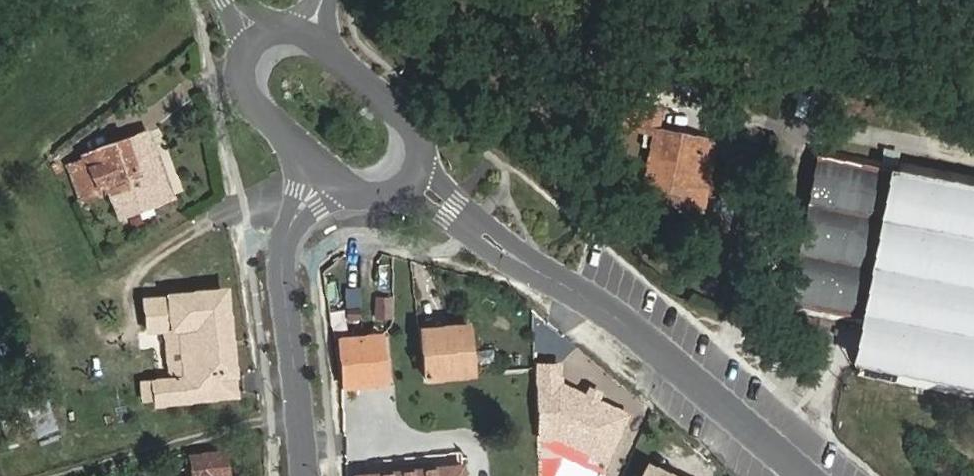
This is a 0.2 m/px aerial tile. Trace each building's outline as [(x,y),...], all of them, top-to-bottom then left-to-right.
[(701,155),(713,157),(715,143),(658,132),(661,115),(631,110),(628,127),(658,133),(649,184),(664,187),(694,193),(701,155)] [(171,193),(156,156),(134,163),(125,139),(82,155),(83,158),(95,190),(125,179),(135,207),(171,193)] [(824,147),(794,308),(870,323),(861,374),(973,395),(973,176),(824,147)] [(702,212),(713,157),(701,155),(694,193),(664,187),(661,204),(702,212)] [(97,194),(95,190),(83,158),(68,165),(81,200),(97,194)] [(142,398),(155,399),(155,405),(236,395),(226,291),(145,299),(149,329),(180,327),(185,376),(154,380),(154,383),(142,383),(142,398)] [(421,330),(426,379),(473,375),(468,325),(421,330)] [(340,339),(345,387),(385,383),(381,335),(340,339)] [(195,475),(228,475),(226,451),(193,455),(195,475)] [(461,466),(367,475),(462,475),(461,466)]
